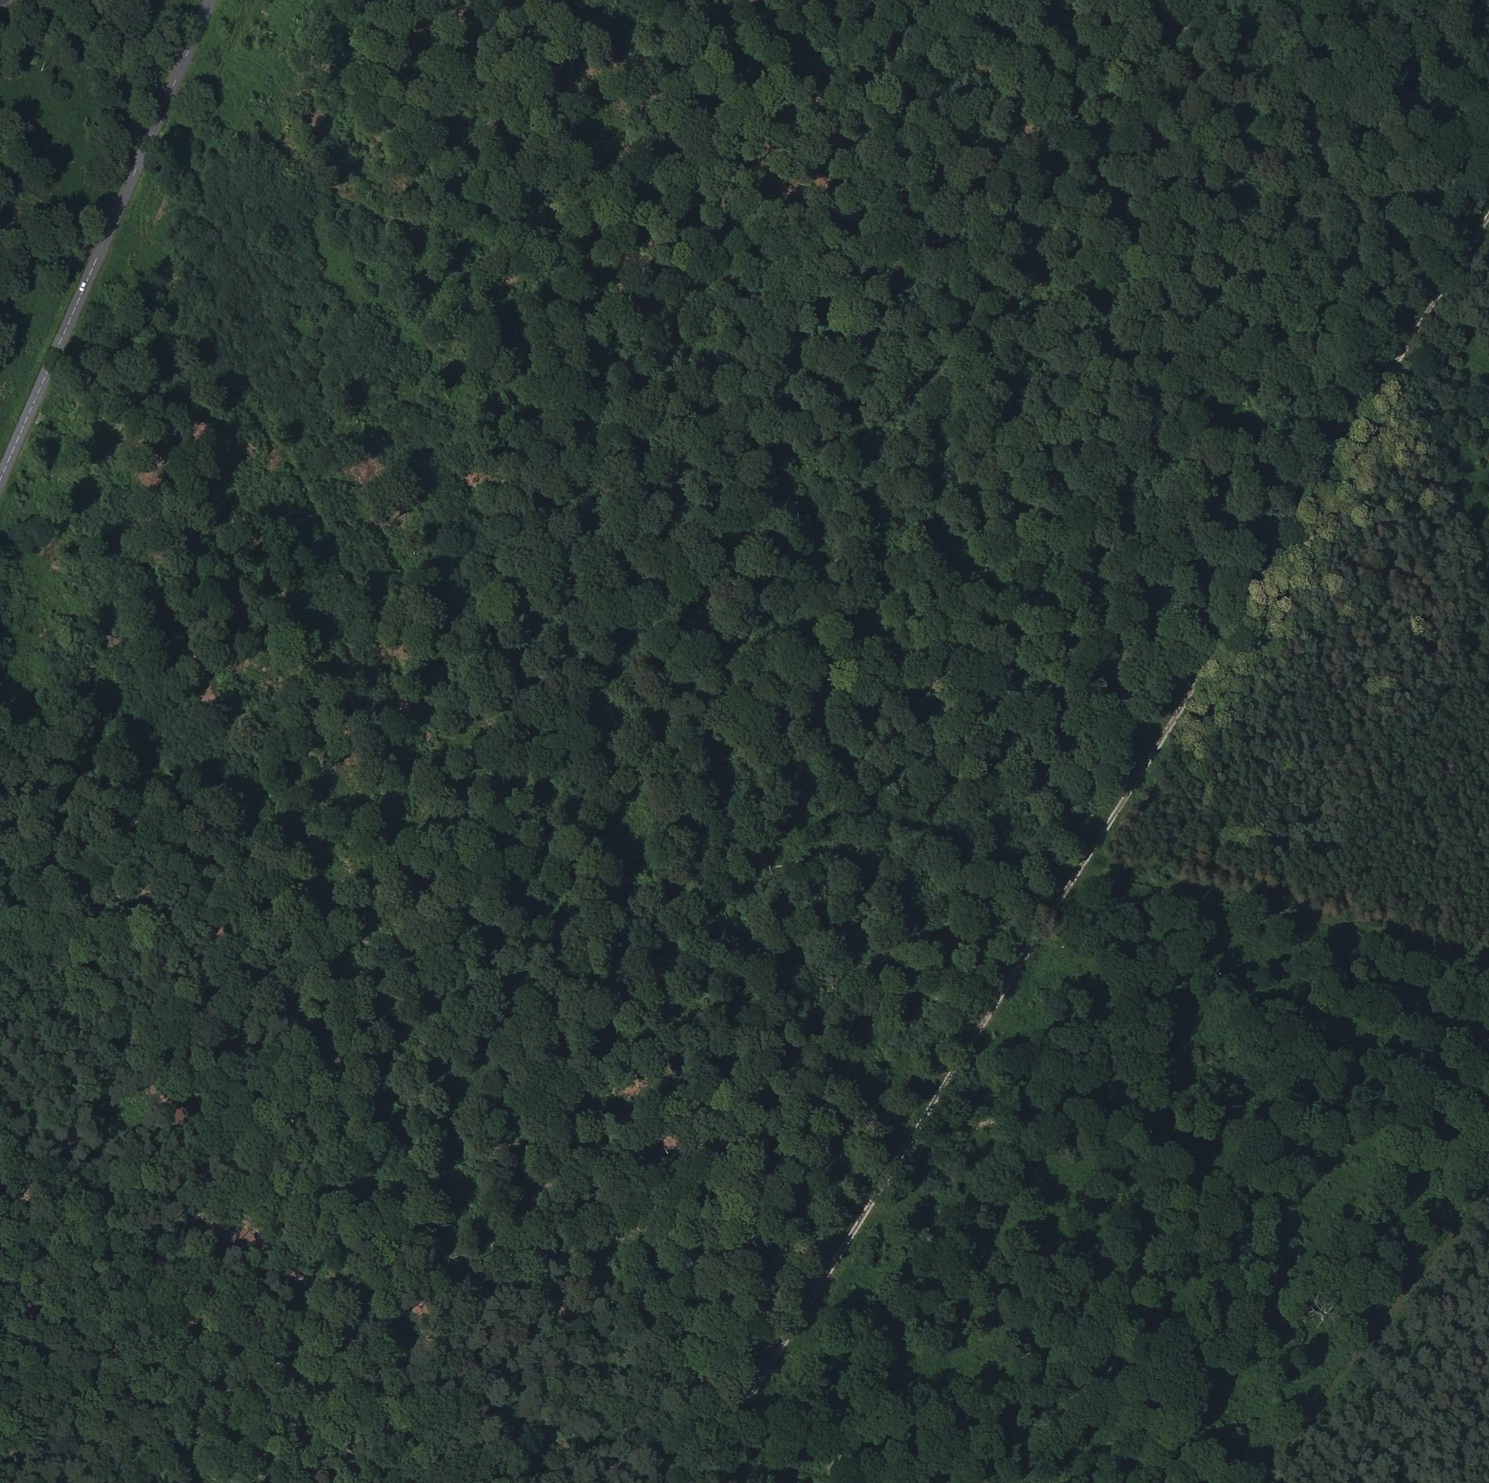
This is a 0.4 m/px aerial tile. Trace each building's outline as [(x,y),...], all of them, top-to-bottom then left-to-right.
[(789,1397),(782,1403),(790,1412),(797,1406),(789,1397)]
